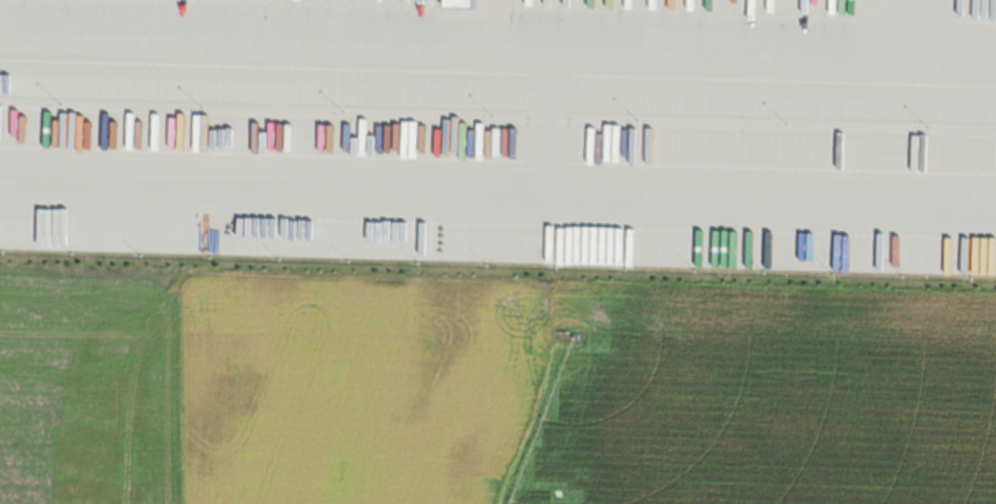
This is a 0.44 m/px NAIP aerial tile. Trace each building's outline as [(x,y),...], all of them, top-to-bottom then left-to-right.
[(440,9),(440,0),(470,0),(470,9),(440,9)]
